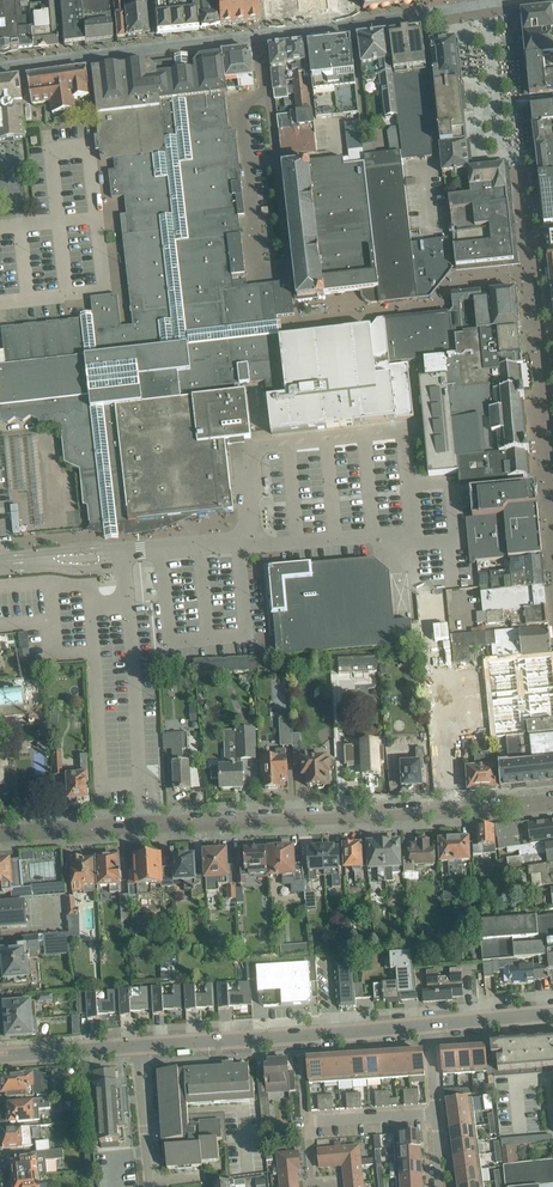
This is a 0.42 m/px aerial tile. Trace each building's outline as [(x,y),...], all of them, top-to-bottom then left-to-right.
[(0,47),(5,46),(9,50),(16,49),(12,18),(11,0),(0,0),(0,47)] [(30,28),(27,28),(26,16),(20,16),(19,3),(27,2),(26,0),(18,0),(14,1),(15,31),(17,50),(32,48),(30,28)] [(32,48),(58,46),(53,0),(41,0),(41,3),(27,4),(30,28),(32,48)] [(79,0),(58,0),(64,45),(84,43),(79,0)] [(84,43),(112,39),(108,0),(79,0),(84,43)] [(114,8),(117,39),(126,38),(122,0),(113,0),(114,8)] [(126,38),(148,35),(145,0),(122,0),(126,38)] [(156,32),(201,28),(198,0),(153,0),(156,32)] [(201,28),(210,27),(219,25),(219,22),(218,19),(218,14),(215,14),(214,0),(198,0),(201,28)] [(214,0),(215,14),(218,14),(218,19),(219,22),(219,25),(259,21),(256,0),(214,0)] [(266,20),(283,18),(283,17),(310,14),(308,0),(264,0),(266,20)] [(552,9),(525,12),(522,15),(526,58),(552,55),(552,12),(552,9)] [(392,52),(390,52),(390,57),(393,57),(396,84),(394,84),(395,95),(402,94),(402,100),(398,100),(401,126),(402,131),(403,149),(403,160),(432,157),(434,127),(423,34),(410,36),(409,31),(411,31),(410,30),(409,31),(403,32),(403,31),(401,31),(401,32),(403,32),(403,34),(391,36),(391,33),(392,33),(390,33),(392,52)] [(390,52),(387,33),(358,37),(364,80),(367,83),(374,82),(376,79),(376,76),(380,76),(381,82),(379,83),(380,90),(382,90),(386,116),(397,115),(395,95),(394,84),(390,57),(390,52)] [(351,38),(308,43),(313,87),(317,86),(322,130),(357,126),(352,79),(356,79),(351,38)] [(434,72),(458,69),(455,42),(453,40),(449,40),(431,42),(434,72)] [(306,87),(310,86),(306,55),(305,43),(304,43),(299,45),(299,48),(296,48),(299,76),(305,75),(306,87)] [(289,64),(287,45),(270,47),(274,90),(288,89),(287,80),(286,65),(289,64)] [(291,128),(279,130),(282,157),(318,153),(316,141),(315,133),(313,112),(311,112),(308,87),(310,86),(306,87),(305,75),(299,76),(296,48),(294,49),(293,46),(288,45),(287,45),(289,64),(286,65),(287,80),(293,80),(299,124),(291,125),(291,128)] [(223,53),(223,54),(224,68),(227,90),(239,88),(239,91),(251,90),(254,90),(254,82),(257,82),(256,73),(253,73),(251,50),(223,53)] [(224,68),(223,54),(199,57),(194,64),(195,71),(224,68)] [(526,58),(528,76),(552,73),(552,55),(526,58)] [(162,62),(157,68),(158,68),(160,95),(179,93),(177,79),(175,60),(162,62)] [(158,68),(157,68),(150,62),(92,69),(99,122),(97,122),(101,160),(114,159),(135,156),(160,153),(166,146),(165,140),(162,112),(161,101),(160,95),(158,68)] [(224,68),(195,71),(197,84),(191,91),(192,98),(219,95),(227,94),(227,90),(224,68)] [(90,97),(87,69),(28,77),(32,104),(51,101),(53,114),(76,111),(74,99),(90,97)] [(460,82),(458,69),(434,72),(436,84),(460,82)] [(528,76),(530,96),(546,94),(552,93),(552,73),(528,76)] [(25,137),(22,90),(20,78),(0,81),(0,140),(25,137)] [(460,82),(436,84),(436,85),(435,85),(441,145),(439,145),(442,173),(452,172),(452,179),(469,177),(471,195),(449,198),(451,212),(471,209),(508,204),(505,166),(504,166),(472,170),(472,171),(470,171),(470,170),(469,170),(469,169),(460,82)] [(173,100),(179,93),(160,95),(161,101),(173,100)] [(219,95),(192,98),(192,104),(187,111),(188,124),(228,119),(226,99),(219,100),(219,95)] [(175,110),(173,100),(161,101),(162,112),(175,110)] [(552,123),(551,105),(531,107),(533,125),(544,124),(552,123)] [(177,132),(175,110),(162,112),(165,140),(166,146),(177,132)] [(291,128),(291,125),(290,115),(277,116),(279,130),(291,128)] [(229,131),(228,119),(188,124),(190,137),(229,132),(229,131)] [(552,123),(544,124),(533,125),(536,147),(546,146),(546,148),(552,147),(552,123)] [(402,131),(401,126),(392,126),(388,130),(390,151),(403,149),(402,131)] [(229,132),(190,137),(192,155),(238,150),(236,131),(229,131),(229,132)] [(536,147),(544,227),(552,226),(552,147),(546,148),(546,146),(536,147)] [(238,150),(192,155),(193,162),(186,163),(180,170),(183,189),(241,182),(238,150)] [(160,153),(135,156),(136,164),(154,161),(160,153)] [(416,287),(415,270),(415,269),(412,243),(402,161),(403,160),(402,153),(401,153),(364,157),(365,163),(381,304),(418,300),(416,287)] [(135,156),(114,159),(114,164),(119,163),(121,165),(136,164),(135,156)] [(343,158),(309,162),(324,295),(361,291),(362,297),(366,301),(371,304),(379,303),(379,304),(381,304),(365,163),(344,166),(343,158)] [(324,295),(309,162),(283,165),(296,280),(295,280),(296,282),(297,282),(298,293),(297,293),(297,299),(325,296),(324,295)] [(132,182),(156,179),(156,173),(148,167),(131,169),(132,182)] [(122,169),(122,170),(125,197),(171,191),(170,184),(163,178),(156,179),(132,182),(131,169),(122,170),(122,169)] [(241,182),(183,189),(183,196),(190,202),(237,196),(243,196),(241,182)] [(171,191),(125,197),(127,215),(173,209),(171,191)] [(237,196),(190,202),(185,209),(186,216),(193,222),(239,217),(237,196)] [(510,224),(508,204),(471,209),(476,262),(489,261),(490,263),(513,261),(513,254),(510,254),(509,244),(512,244),(510,230),(509,230),(509,224),(510,224)] [(173,209),(127,215),(121,215),(123,236),(162,231),(165,231),(167,218),(173,210),(173,209)] [(476,262),(471,209),(451,212),(456,267),(477,265),(476,262)] [(245,275),(239,221),(232,222),(232,223),(190,227),(180,240),(183,268),(205,266),(207,279),(233,276),(245,275)] [(162,232),(162,231),(123,236),(124,249),(164,244),(166,243),(165,233),(162,232)] [(452,269),(452,268),(449,238),(436,240),(439,277),(446,277),(452,269)] [(439,277),(436,240),(412,243),(415,269),(415,270),(426,269),(427,279),(426,279),(426,286),(433,286),(439,277)] [(164,244),(124,249),(126,262),(165,257),(164,244)] [(165,257),(126,262),(127,275),(167,270),(165,257)] [(205,266),(183,268),(179,273),(182,295),(221,291),(241,288),(248,288),(247,286),(247,280),(233,281),(233,276),(207,279),(205,266)] [(416,287),(426,286),(426,279),(427,279),(426,269),(415,270),(416,287)] [(167,270),(127,275),(129,287),(168,283),(167,270)] [(281,316),(294,314),(293,299),(291,281),(274,283),(277,316),(281,316)] [(168,283),(129,287),(130,300),(143,299),(145,312),(171,309),(168,283)] [(274,283),(247,286),(248,288),(241,288),(244,323),(248,326),(271,324),(277,316),(274,283)] [(241,288),(221,291),(223,303),(225,329),(228,325),(244,323),(241,288)] [(458,355),(440,357),(428,358),(424,359),(425,374),(450,372),(455,422),(491,419),(493,440),(485,441),(486,455),(530,452),(529,443),(530,441),(529,431),(530,431),(528,410),(527,410),(526,400),(525,399),(524,390),(525,388),(525,378),(524,365),(505,367),(504,357),(523,356),(517,290),(481,294),(483,310),(464,311),(466,332),(456,333),(458,355)] [(223,303),(221,291),(182,295),(183,307),(223,303)] [(453,309),(450,313),(452,334),(456,333),(466,332),(464,311),(483,310),(481,294),(481,292),(452,294),(453,309)] [(120,327),(121,327),(118,295),(91,298),(97,356),(98,356),(102,361),(120,359),(123,354),(123,353),(120,327)] [(172,322),(171,309),(145,312),(143,299),(130,300),(132,319),(146,318),(146,321),(150,320),(151,324),(160,323),(172,322)] [(225,329),(223,303),(183,307),(186,333),(225,329)] [(449,313),(436,314),(440,357),(458,355),(456,333),(452,334),(450,313),(449,313)] [(440,357),(436,314),(423,316),(428,358),(440,357)] [(428,358),(423,316),(410,317),(415,360),(424,359),(428,358)] [(415,360),(410,317),(397,318),(402,361),(415,360)] [(146,318),(132,319),(133,326),(146,324),(149,350),(162,349),(160,323),(151,324),(150,320),(146,321),(146,318)] [(402,361),(397,318),(385,320),(389,362),(402,361)] [(85,350),(82,319),(2,328),(6,366),(67,359),(66,353),(85,350)] [(389,362),(385,320),(378,320),(372,328),(376,364),(389,363),(389,362)] [(146,324),(133,326),(136,352),(149,350),(146,324)] [(133,326),(121,327),(120,327),(123,353),(136,352),(133,326)] [(268,399),(272,434),(414,418),(408,365),(393,367),(392,362),(389,363),(376,364),(372,328),(283,338),(280,339),(286,397),(268,399)] [(266,381),(268,399),(286,397),(280,339),(279,335),(266,337),(269,364),(271,381),(266,381)] [(269,364),(266,337),(240,340),(243,366),(248,365),(248,366),(250,383),(266,381),(271,381),(269,364)] [(243,366),(240,340),(227,341),(232,385),(250,383),(248,366),(248,365),(243,366)] [(232,385),(227,341),(214,343),(215,355),(219,387),(232,385)] [(215,355),(214,343),(188,346),(183,351),(184,359),(215,355)] [(6,366),(0,367),(0,393),(89,383),(85,350),(66,353),(67,359),(6,366)] [(169,369),(165,374),(166,378),(172,377),(174,400),(220,395),(219,387),(215,355),(184,359),(177,368),(169,369)] [(116,376),(115,368),(104,369),(103,371),(97,372),(99,384),(111,383),(116,376)] [(166,378),(165,374),(139,377),(141,395),(142,404),(150,403),(168,401),(174,400),(172,377),(166,378)] [(89,383),(0,393),(0,415),(0,419),(8,423),(8,424),(16,418),(23,421),(23,422),(31,416),(38,419),(38,420),(45,414),(54,418),(62,413),(69,416),(76,411),(84,414),(91,409),(92,409),(91,409),(89,384),(90,384),(89,383)] [(246,392),(220,395),(174,400),(168,401),(181,517),(233,511),(226,442),(251,439),(246,392)] [(142,404),(141,395),(124,396),(116,403),(116,407),(120,440),(154,436),(150,403),(142,404)] [(168,401),(150,403),(154,436),(164,525),(173,522),(182,518),(181,517),(168,401)] [(120,440),(116,407),(110,408),(104,413),(108,444),(120,443),(120,440)] [(85,426),(84,414),(76,411),(69,416),(62,413),(54,418),(45,414),(38,420),(39,428),(55,426),(62,430),(63,435),(62,436),(63,445),(95,442),(94,430),(85,426)] [(164,525),(154,436),(120,440),(120,443),(123,470),(126,496),(129,522),(130,531),(141,530),(153,528),(164,525)] [(95,442),(63,445),(65,462),(80,470),(81,475),(98,473),(95,442)] [(123,470),(120,443),(108,444),(111,472),(123,470)] [(530,452),(486,455),(458,458),(459,473),(453,474),(454,481),(458,484),(527,477),(527,476),(534,475),(532,459),(531,453),(530,452)] [(123,470),(111,472),(114,497),(126,496),(123,470)] [(101,473),(98,473),(81,475),(83,504),(83,511),(88,511),(90,526),(98,525),(103,518),(101,499),(104,498),(101,473)] [(508,508),(537,506),(536,491),(533,491),(531,484),(470,490),(473,518),(501,516),(508,508)] [(126,496),(114,497),(117,524),(129,522),(126,496)] [(501,516),(473,518),(466,519),(470,564),(476,563),(476,561),(542,555),(540,537),(537,537),(536,524),(539,524),(537,506),(508,508),(501,516)] [(11,513),(13,533),(20,532),(19,513),(11,513)] [(544,573),(542,558),(505,561),(506,573),(479,576),(480,587),(480,588),(482,613),(547,606),(546,601),(542,602),(541,591),(545,591),(545,590),(506,594),(507,603),(499,604),(498,591),(513,590),(512,577),(523,576),(523,575),(544,573)] [(390,573),(374,559),(269,569),(278,657),(413,645),(411,621),(395,622),(390,573)] [(545,587),(544,573),(523,575),(523,576),(512,577),(513,590),(518,589),(525,589),(545,587)] [(547,606),(482,613),(476,613),(477,624),(485,623),(485,626),(504,624),(504,621),(511,621),(512,628),(537,626),(549,624),(547,606)] [(522,658),(529,657),(529,655),(539,654),(551,653),(549,627),(537,628),(451,635),(454,663),(470,662),(469,648),(498,646),(498,645),(504,644),(504,646),(498,647),(497,649),(494,649),(494,656),(497,656),(500,658),(521,655),(522,658)] [(496,738),(507,738),(525,735),(524,724),(552,721),(552,670),(552,657),(489,664),(496,738)] [(249,672),(248,658),(194,661),(195,675),(249,672)] [(256,661),(249,661),(250,671),(257,670),(256,661)] [(32,677),(41,677),(41,668),(31,669),(32,677)] [(22,689),(0,691),(0,723),(3,723),(2,717),(24,715),(22,689)] [(280,747),(292,746),(291,734),(291,719),(279,719),(280,747)] [(524,724),(525,735),(531,735),(552,733),(552,721),(524,724)] [(49,724),(41,725),(42,739),(50,738),(49,724)] [(0,728),(0,743),(12,742),(10,727),(0,728)] [(234,766),(211,767),(211,769),(211,781),(212,780),(212,779),(221,778),(221,789),(243,788),(242,773),(244,772),(244,768),(242,767),(241,760),(259,760),(257,730),(224,731),(225,749),(233,748),(234,761),(234,766)] [(186,733),(175,734),(163,734),(164,750),(173,749),(175,791),(190,790),(189,762),(183,762),(182,748),(187,748),(186,733)] [(300,734),(291,734),(292,746),(292,747),(300,747),(300,734)] [(525,735),(507,738),(509,762),(532,761),(532,760),(552,759),(552,735),(531,738),(531,735),(525,735)] [(18,743),(11,744),(11,745),(12,754),(26,753),(25,747),(25,742),(18,743)] [(360,747),(343,747),(343,765),(361,764),(362,777),(379,776),(378,763),(383,763),(382,746),(378,746),(378,743),(360,743),(360,747)] [(400,774),(403,774),(404,786),(421,785),(420,770),(423,770),(422,758),(424,758),(423,749),(416,749),(417,762),(413,762),(413,763),(402,764),(403,765),(399,765),(400,774)] [(277,758),(261,759),(261,769),(265,769),(266,789),(280,788),(280,782),(288,781),(287,758),(286,758),(285,750),(277,751),(277,758)] [(293,750),(294,754),(294,766),(302,766),(302,775),(307,775),(308,787),(327,786),(326,773),(330,773),(329,760),(326,760),(326,756),(306,757),(306,750),(293,750)] [(481,755),(483,789),(498,788),(497,768),(489,768),(488,754),(481,755)] [(62,755),(54,755),(55,777),(63,777),(62,755)] [(77,803),(78,800),(78,799),(80,799),(80,798),(87,798),(86,790),(87,790),(87,783),(89,783),(87,755),(81,756),(82,774),(78,774),(78,777),(69,777),(69,778),(63,779),(64,790),(69,790),(70,801),(71,803),(73,805),(75,805),(77,803)] [(483,789),(481,755),(475,755),(475,768),(468,769),(469,790),(483,789)] [(509,762),(499,762),(501,789),(552,783),(552,759),(532,760),(532,761),(509,762)] [(552,843),(552,822),(530,824),(529,822),(517,823),(517,826),(520,826),(521,831),(520,831),(521,836),(530,834),(531,845),(552,843)] [(517,826),(517,823),(496,826),(497,838),(513,836),(514,847),(531,845),(530,834),(521,836),(520,831),(521,831),(520,826),(517,826)] [(495,838),(494,838),(494,826),(477,827),(478,837),(477,837),(477,843),(478,843),(478,845),(473,845),(473,851),(480,850),(480,845),(487,844),(488,850),(496,849),(495,838)] [(454,840),(456,876),(462,875),(462,860),(470,860),(469,839),(454,840)] [(456,876),(454,840),(440,840),(441,861),(448,861),(449,876),(456,876)] [(416,842),(416,845),(410,845),(411,852),(403,852),(404,873),(415,872),(414,864),(435,863),(434,853),(432,851),(429,851),(429,841),(416,842)] [(384,847),(386,882),(393,881),(392,868),(401,867),(399,845),(398,845),(398,842),(390,843),(391,846),(389,846),(389,847),(384,847)] [(386,882),(384,847),(379,847),(379,846),(378,846),(377,843),(370,844),(370,847),(369,847),(370,869),(378,868),(379,882),(386,882)] [(514,847),(507,848),(507,852),(519,850),(520,857),(540,854),(547,853),(552,852),(552,843),(531,845),(514,847)] [(344,845),(345,857),(345,868),(353,868),(353,873),(356,873),(356,882),(363,881),(361,845),(354,845),(344,845)] [(305,892),(304,885),(302,864),(294,865),(293,848),(269,849),(270,876),(282,875),(282,879),(283,880),(284,880),(284,882),(287,882),(289,882),(291,883),(292,884),(294,886),(295,889),(296,890),(296,893),(305,892)] [(324,871),(323,848),(313,849),(313,850),(308,851),(309,881),(317,881),(316,872),(324,871)] [(323,848),(324,871),(332,871),(332,888),(341,888),(339,849),(334,849),(334,848),(323,848)] [(236,849),(237,861),(237,864),(240,864),(241,876),(238,876),(239,884),(245,884),(245,876),(268,875),(266,849),(245,850),(245,849),(236,849)] [(205,862),(204,863),(204,865),(206,865),(206,878),(207,892),(219,891),(219,889),(219,886),(228,885),(227,873),(229,873),(228,866),(227,866),(227,863),(226,851),(205,852),(205,862)] [(520,857),(507,858),(508,872),(519,871),(519,870),(548,864),(552,864),(552,852),(547,853),(540,854),(520,857)] [(183,853),(172,854),(173,867),(173,881),(184,881),(185,890),(192,890),(192,898),(203,897),(203,887),(202,875),(195,875),(194,856),(188,856),(187,855),(186,856),(186,855),(183,853)] [(137,871),(129,871),(129,886),(130,900),(138,899),(138,896),(150,895),(152,895),(152,884),(162,884),(162,887),(174,887),(173,881),(173,867),(161,867),(161,854),(136,856),(137,871)] [(72,869),(72,881),(73,892),(78,892),(95,891),(94,860),(84,860),(84,858),(72,859),(72,869)] [(21,862),(22,862),(22,860),(9,861),(6,861),(5,859),(0,859),(0,891),(3,890),(3,893),(12,892),(12,889),(24,888),(24,887),(23,887),(21,862)] [(98,860),(98,872),(97,873),(98,888),(110,887),(110,893),(119,892),(119,881),(121,881),(121,870),(120,870),(120,869),(118,869),(118,859),(98,860)] [(548,864),(519,870),(519,871),(520,888),(543,886),(543,887),(552,886),(552,864),(548,864)] [(476,895),(487,894),(486,883),(475,884),(476,895)] [(65,885),(31,887),(32,897),(65,895),(65,885)] [(236,888),(236,885),(228,886),(228,898),(236,897),(236,888)] [(552,909),(552,888),(551,888),(551,893),(534,894),(535,904),(552,903),(552,909)] [(316,892),(307,893),(308,909),(317,908),(316,892)] [(458,892),(445,892),(445,901),(459,900),(458,892)] [(532,902),(531,894),(518,895),(519,903),(532,902)] [(75,895),(68,895),(69,916),(80,915),(79,907),(76,908),(75,895)] [(120,896),(121,908),(121,911),(122,921),(129,921),(129,911),(129,895),(120,896)] [(0,905),(0,929),(26,926),(24,903),(0,905)] [(547,915),(547,917),(537,918),(537,917),(512,919),(512,915),(503,916),(503,919),(486,921),(485,916),(479,916),(479,922),(481,941),(513,938),(552,936),(552,935),(552,915),(547,915)] [(40,952),(39,935),(23,937),(24,945),(11,946),(11,945),(8,946),(8,950),(2,951),(5,979),(8,979),(8,980),(15,979),(15,982),(27,981),(29,977),(27,959),(30,959),(30,953),(40,952)] [(513,938),(481,941),(483,961),(532,957),(552,955),(552,940),(546,941),(546,944),(513,945),(513,938)] [(345,952),(345,942),(335,943),(336,952),(345,952)] [(292,946),(282,947),(282,957),(293,956),(292,946)] [(373,984),(373,989),(374,1001),(384,1000),(384,1001),(399,1000),(399,1004),(400,1004),(399,1000),(409,1000),(409,998),(417,997),(417,1001),(418,1001),(417,989),(413,950),(390,952),(391,970),(396,969),(397,983),(373,984)] [(532,957),(532,959),(534,980),(548,979),(548,978),(550,978),(550,969),(552,969),(552,955),(532,957)] [(178,957),(169,958),(170,960),(171,981),(171,984),(179,983),(178,957)] [(258,979),(259,991),(259,1003),(264,1007),(307,1004),(311,999),(309,974),(316,974),(315,957),(289,958),(290,966),(272,967),(272,960),(246,961),(248,980),(258,979)] [(534,980),(532,959),(497,962),(498,972),(510,971),(511,982),(534,980)] [(335,964),(337,996),(338,1008),(356,1007),(353,963),(335,964)] [(484,967),(489,974),(495,970),(490,963),(484,967)] [(461,968),(449,969),(450,976),(437,976),(437,970),(426,971),(427,992),(423,993),(423,1003),(453,1001),(453,998),(458,997),(457,993),(463,992),(461,968)] [(228,984),(217,985),(219,1007),(219,1009),(229,1009),(229,1005),(240,1004),(240,1006),(252,1005),(251,982),(248,982),(248,983),(239,984),(240,993),(229,994),(228,984)] [(365,1001),(364,982),(355,983),(357,1002),(365,1001)] [(195,985),(184,986),(186,1008),(186,1011),(197,1011),(196,1007),(207,1006),(207,1007),(219,1007),(217,985),(206,985),(206,994),(196,995),(195,985)] [(186,1008),(184,986),(173,986),(174,997),(163,997),(163,987),(152,987),(153,1010),(153,1015),(164,1014),(164,1008),(174,1008),(174,1009),(186,1008)] [(153,1010),(152,987),(141,988),(141,998),(133,999),(132,988),(119,989),(119,990),(120,1013),(120,1017),(131,1016),(131,1010),(141,1009),(141,1011),(153,1010)] [(120,1013),(119,990),(108,991),(108,1001),(97,1002),(97,992),(86,992),(87,1008),(87,1014),(87,1020),(98,1019),(98,1013),(109,1012),(109,1014),(120,1013)] [(86,992),(79,993),(80,1014),(87,1014),(87,1008),(86,992)] [(6,1021),(36,1019),(35,1002),(8,1004),(8,1011),(6,1011),(6,1021)] [(36,1019),(6,1021),(7,1031),(9,1031),(10,1037),(38,1035),(36,1019)] [(491,1045),(492,1056),(499,1056),(499,1060),(497,1060),(498,1064),(493,1064),(494,1078),(552,1072),(552,1039),(535,1040),(536,1042),(529,1043),(529,1040),(498,1043),(498,1045),(491,1045)] [(471,1049),(472,1073),(487,1072),(486,1048),(475,1049),(476,1051),(471,1051),(471,1049)] [(472,1073),(471,1049),(461,1050),(461,1052),(457,1052),(457,1050),(458,1074),(472,1073)] [(458,1074),(457,1050),(442,1051),(442,1053),(443,1075),(458,1074)] [(408,1053),(410,1077),(425,1076),(423,1052),(408,1053)] [(408,1053),(394,1054),(395,1078),(410,1077),(408,1053)] [(394,1054),(380,1055),(381,1079),(395,1078),(394,1054)] [(380,1055),(365,1056),(367,1080),(381,1079),(380,1055)] [(365,1056),(351,1057),(353,1081),(367,1080),(365,1056)] [(351,1057),(337,1058),(338,1082),(353,1081),(351,1057)] [(338,1082),(337,1058),(322,1059),(324,1083),(338,1082)] [(324,1083),(322,1059),(308,1060),(309,1084),(324,1083)] [(189,1124),(187,1105),(255,1101),(254,1083),(250,1083),(249,1066),(234,1067),(233,1060),(222,1061),(223,1068),(158,1072),(161,1125),(163,1124),(163,1131),(162,1131),(163,1142),(167,1141),(167,1148),(166,1148),(167,1169),(178,1168),(178,1166),(184,1166),(184,1167),(185,1167),(185,1166),(192,1165),(192,1167),(202,1166),(202,1160),(209,1160),(209,1161),(219,1161),(218,1141),(223,1141),(221,1120),(200,1122),(200,1123),(189,1124)] [(266,1068),(267,1084),(259,1084),(260,1099),(269,1098),(269,1093),(296,1091),(295,1073),(288,1074),(287,1060),(268,1062),(269,1068),(266,1068)] [(115,1074),(96,1075),(100,1143),(120,1142),(119,1130),(124,1130),(123,1118),(130,1117),(128,1090),(121,1090),(121,1085),(116,1085),(115,1074)] [(47,1078),(54,1077),(36,1078),(36,1077),(32,1077),(32,1076),(2,1078),(3,1093),(5,1093),(5,1096),(9,1096),(9,1097),(16,1097),(16,1098),(34,1096),(34,1094),(37,1094),(37,1096),(48,1095),(47,1078)] [(418,1089),(411,1090),(412,1105),(419,1104),(418,1089)] [(412,1105),(411,1090),(406,1090),(403,1090),(404,1105),(412,1105)] [(382,1092),(383,1107),(397,1106),(397,1098),(390,1099),(390,1091),(382,1092)] [(383,1107),(382,1092),(375,1092),(376,1107),(383,1107)] [(354,1108),(353,1093),(346,1094),(347,1109),(354,1108)] [(361,1093),(353,1093),(354,1108),(362,1108),(361,1096),(361,1093)] [(326,1110),(325,1095),(317,1096),(318,1111),(326,1110)] [(332,1095),(325,1095),(326,1110),(333,1110),(332,1095)] [(449,1115),(474,1112),(472,1097),(447,1101),(449,1115)] [(39,1119),(38,1110),(51,1109),(50,1098),(31,1100),(31,1103),(10,1105),(10,1111),(11,1122),(18,1122),(18,1123),(20,1123),(20,1122),(39,1119)] [(269,1098),(260,1099),(263,1126),(272,1125),(269,1098)] [(476,1126),(474,1112),(449,1115),(451,1130),(476,1126)] [(18,1147),(29,1146),(32,1146),(30,1126),(21,1127),(21,1129),(2,1131),(4,1147),(17,1146),(18,1147)] [(476,1126),(451,1130),(453,1144),(478,1141),(476,1126)] [(395,1149),(420,1148),(420,1133),(394,1134),(395,1149)] [(478,1141),(453,1144),(455,1158),(479,1155),(478,1141)] [(318,1150),(320,1168),(343,1165),(346,1186),(363,1186),(361,1166),(373,1165),(372,1159),(360,1160),(359,1146),(341,1148),(341,1142),(335,1142),(335,1149),(318,1150)] [(506,1146),(501,1146),(503,1163),(512,1162),(511,1146),(506,1146)] [(420,1148),(395,1149),(396,1163),(420,1162),(420,1148)] [(37,1151),(38,1158),(12,1160),(13,1169),(11,1169),(11,1178),(38,1176),(37,1166),(46,1165),(46,1157),(51,1157),(50,1150),(37,1151)] [(297,1170),(300,1169),(299,1152),(278,1154),(279,1168),(273,1169),(274,1175),(280,1174),(281,1186),(298,1186),(297,1170)] [(481,1169),(479,1155),(455,1158),(457,1172),(481,1169)] [(507,1165),(509,1186),(524,1186),(552,1184),(552,1161),(507,1165)] [(420,1162),(396,1163),(396,1178),(421,1176),(420,1162)] [(483,1183),(481,1169),(457,1172),(459,1186),(483,1183)] [(11,1178),(12,1186),(15,1186),(48,1186),(48,1185),(39,1186),(38,1176),(11,1178)] [(396,1178),(397,1186),(422,1186),(421,1176),(396,1178)] [(264,1178),(254,1179),(255,1186),(265,1186),(264,1178)]
